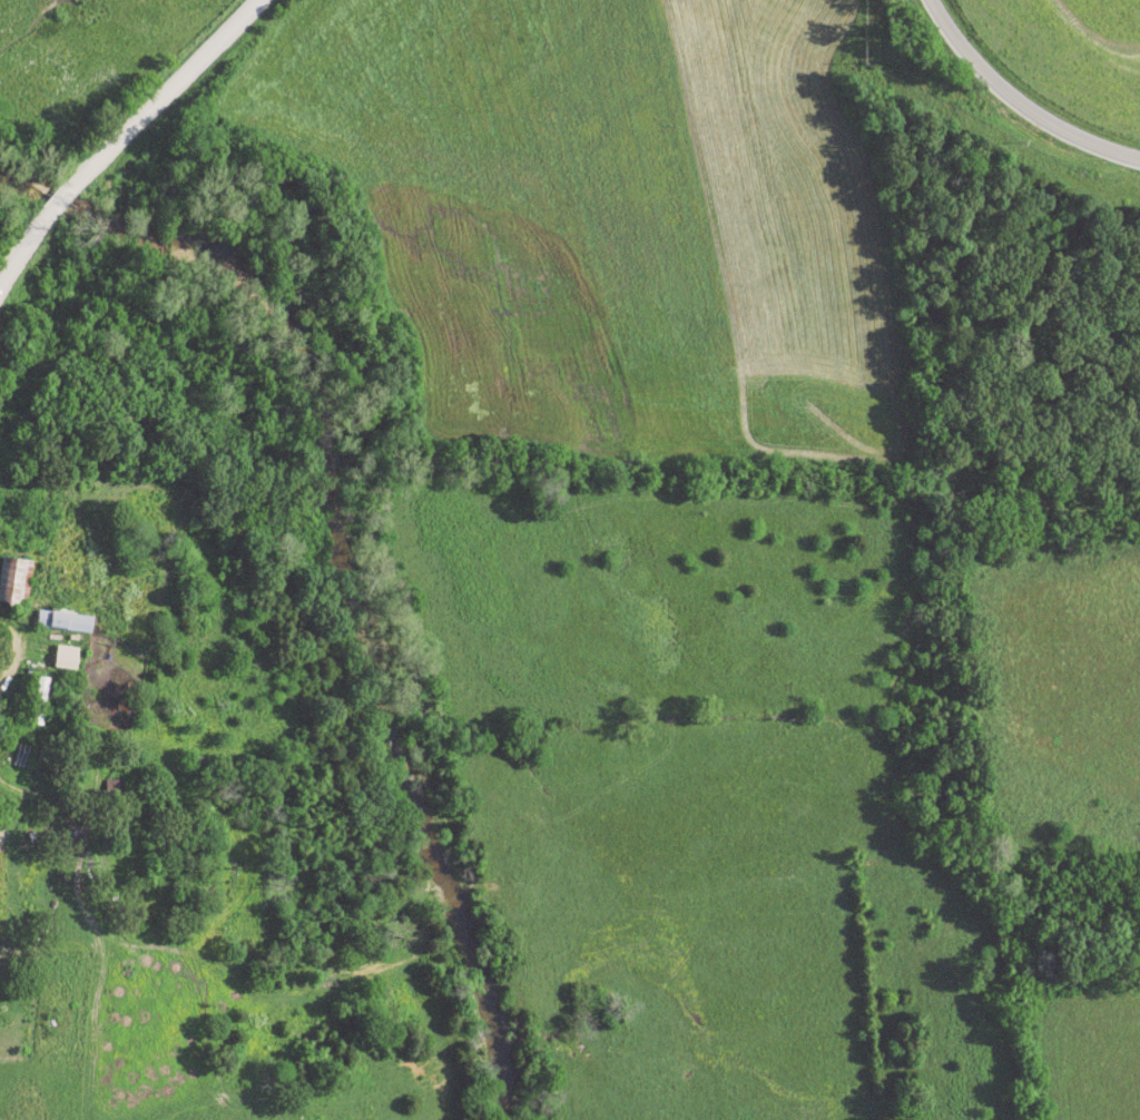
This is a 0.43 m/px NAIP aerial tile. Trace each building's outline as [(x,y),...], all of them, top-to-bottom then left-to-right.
[(30,605),(34,562),(12,560),(8,603),(30,605)] [(37,629),(93,632),(94,616),(38,613),(37,629)] [(79,650),(57,646),(54,668),(76,672),(79,650)]
